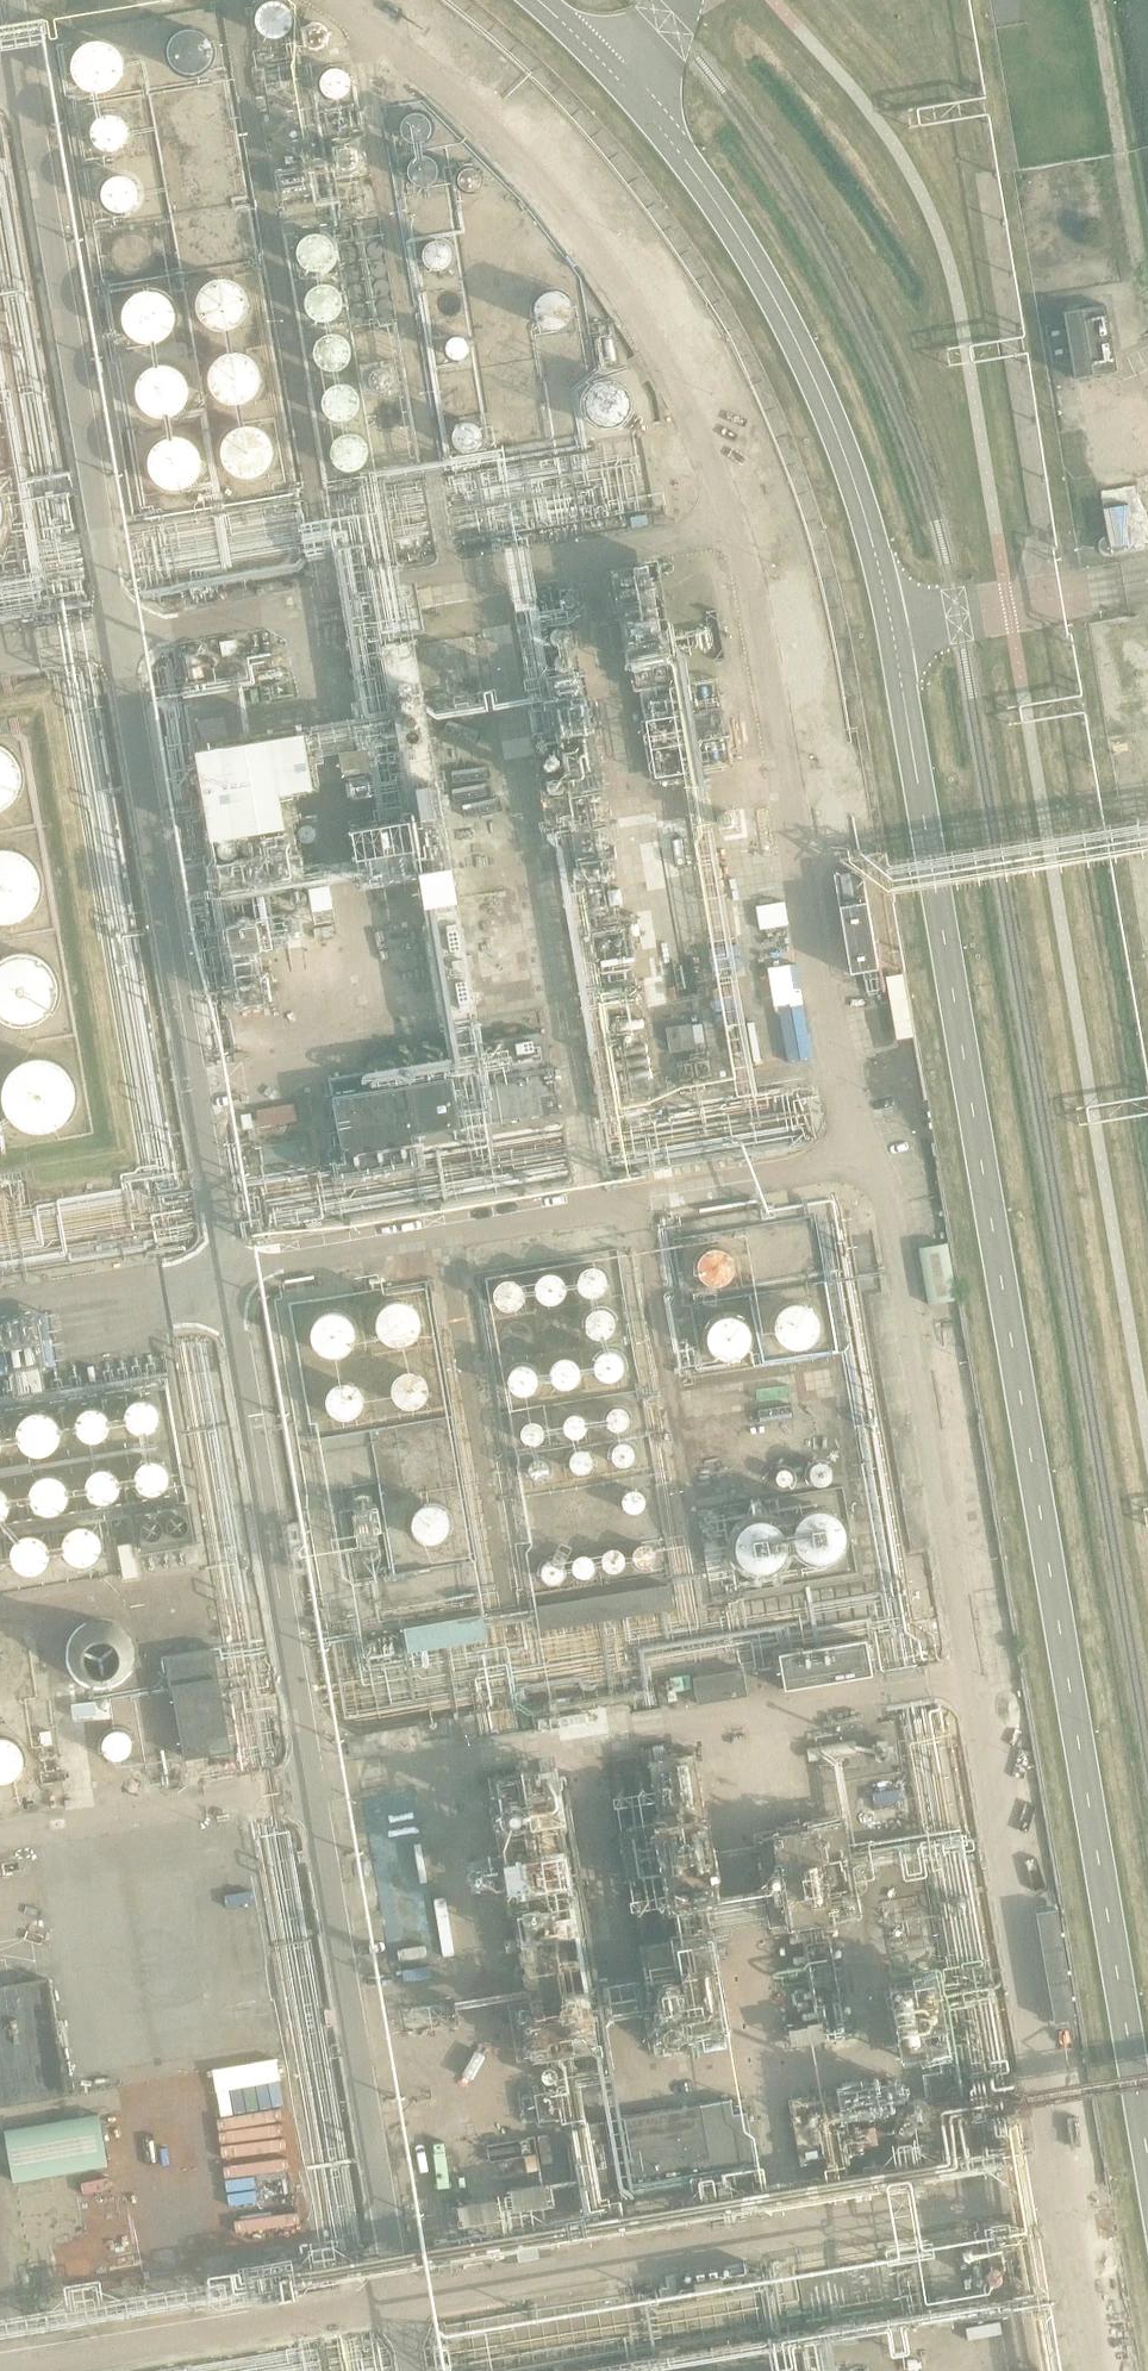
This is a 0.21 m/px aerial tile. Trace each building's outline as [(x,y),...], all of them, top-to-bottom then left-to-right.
[(293,7),(292,0),(252,0),(251,7),(253,15),(257,21),(262,25),(270,27),(279,26),(286,22),(291,16),(293,7)] [(217,34),(216,26),(212,18),(208,14),(203,12),(194,9),(186,10),(178,14),(174,19),(171,22),(170,26),(169,32),(170,41),(174,49),(178,53),(182,56),(191,58),(200,57),(208,52),(211,49),(215,44),(216,39),(217,34)] [(123,50),(123,49),(122,44),(121,40),(116,33),(112,30),(107,28),(99,27),(91,29),(84,34),(81,38),(80,41),(79,45),(78,50),(80,59),(83,63),(86,67),(94,71),(102,72),(110,69),(117,65),(121,58),(123,50)] [(312,86),(312,85),(311,80),(308,75),(304,71),(298,70),(291,70),(287,73),(282,78),(281,84),(282,91),(285,96),(289,99),(295,101),(303,100),(306,98),(310,92),(312,86)] [(430,122),(430,121),(429,115),(425,109),(421,106),(415,105),(408,106),(403,109),(399,115),(398,121),(399,127),(402,132),(406,136),(412,138),(419,137),(424,134),(429,128),(430,122)] [(318,125),(316,117),(313,113),(307,109),(301,107),(294,108),(289,111),(284,117),(283,124),(284,130),(287,136),(290,139),(293,140),(299,142),(306,141),(311,138),(316,132),(318,125)] [(130,129),(130,128),(128,120),(125,115),(118,110),(111,108),(103,109),(98,111),(95,113),(91,119),(89,127),(90,134),(93,141),(99,146),(104,148),(107,148),(116,147),(123,144),(127,137),(130,129)] [(321,164),(320,157),(316,152),(312,149),(304,148),(299,150),(295,153),(291,159),(291,164),(292,169),(294,174),(299,177),(305,179),(310,178),(316,175),(320,171),(321,164)] [(439,167),(438,161),(435,156),(430,152),(425,151),(417,152),(412,155),(408,160),(407,166),(408,173),(411,177),(416,181),(423,183),(430,181),(434,178),(437,173),(439,167)] [(140,189),(139,181),(135,176),(129,171),(122,169),(114,170),(111,172),(108,174),(103,180),(101,188),(102,195),(107,202),(110,205),(114,207),(120,208),(127,207),(131,205),(135,202),(139,196),(140,189)] [(330,202),(329,194),(325,189),(319,185),(312,184),(306,186),(299,191),(296,196),(295,202),(296,209),(301,215),(306,218),(313,220),(319,218),(325,215),(329,209),(330,202)] [(337,250),(337,249),(335,243),(331,236),(328,233),(324,231),(317,229),(310,231),(306,233),(303,236),(299,241),(297,249),(298,257),(302,263),(308,267),(315,269),(322,269),(326,267),(330,264),(335,257),(337,250)] [(455,251),(455,250),(454,245),(451,240),(446,236),(441,235),(433,236),(429,238),(425,243),(423,250),(424,255),(427,261),(432,264),(437,266),(445,265),(449,262),(453,258),(455,251)] [(251,300),(251,299),(249,290),(246,284),(243,280),(238,276),(234,274),(229,273),(222,272),(217,273),(212,275),(204,280),(201,285),(198,290),(196,300),(198,309),(201,314),(204,318),(209,322),(213,324),(222,326),(231,325),(235,324),(241,320),(248,312),(250,306),(251,300)] [(344,299),(343,291),(340,287),(336,284),(333,282),(326,281),(319,282),(314,285),(310,291),(308,297),(309,305),(313,311),(318,315),(325,317),(332,316),(338,312),(343,306),(344,299)] [(177,313),(177,312),(177,306),(175,300),(173,296),(169,292),(165,288),(160,285),(155,283),(149,283),(143,283),(138,285),(133,287),(128,291),(125,295),(121,300),(120,306),(119,311),(121,321),(123,326),(126,331),(130,334),(135,338),(141,340),(146,341),(151,341),(158,339),(167,334),(172,329),(175,324),(177,318),(177,313)] [(570,306),(570,305),(569,298),(565,293),(560,289),(554,288),(547,289),(542,292),(537,298),(535,304),(537,312),(540,317),(545,321),(553,322),(558,322),(564,318),(568,313),(570,306)] [(1074,378),(1116,371),(1105,305),(1062,312),(1074,378)] [(351,344),(349,336),(345,331),(340,327),(334,326),(326,327),(320,330),(316,336),(314,342),(315,349),(319,356),(324,360),(331,362),(339,361),(345,357),(349,351),(351,344)] [(578,353),(578,352),(577,345),(573,338),(570,336),(565,333),(559,332),(552,333),(547,336),(544,338),(540,345),(538,352),(540,360),(544,366),(549,370),(556,372),(565,371),(572,367),(577,361),(578,353)] [(263,373),(263,372),(263,368),(262,362),(259,357),(256,353),(251,349),(247,347),(237,344),(232,344),(226,346),(221,348),(217,351),(213,356),(210,360),(208,365),(208,371),(209,381),(211,386),(214,391),(218,394),(224,398),(233,400),(242,400),(247,398),(253,394),(258,389),(261,384),(263,378),(263,373)] [(186,394),(186,393),(186,387),(184,382),(179,374),(175,371),(171,368),(161,365),(155,365),(148,367),(142,371),(139,373),(135,378),(133,382),(131,388),(131,393),(133,403),(135,408),(139,413),(143,416),(148,419),(152,420),(158,421),(163,421),(169,419),(177,414),(181,410),(184,405),(186,400),(186,394)] [(360,398),(360,397),(358,390),(354,384),(348,380),(341,378),(333,380),(327,384),(323,390),(322,397),(323,403),(326,409),(332,414),(339,416),(345,416),(350,414),(353,412),(358,406),(360,398)] [(628,401),(628,400),(628,396),(626,391),(622,385),(616,380),(607,378),(599,379),(595,381),(590,384),(585,391),(584,395),(583,400),(585,408),(586,412),(589,416),(596,420),(604,423),(612,422),(617,420),(621,417),(624,414),(626,410),(628,401)] [(278,450),(278,448),(278,443),(276,437),(271,429),(263,423),(258,420),(252,419),(247,419),(240,420),(233,424),(229,427),(225,432),(222,437),(220,448),(220,454),(222,459),(225,464),(228,468),(232,472),(237,475),(247,477),(252,477),(259,476),(264,473),(269,470),(273,464),(276,460),(277,456),(278,450)] [(1108,555),(1126,552),(1128,551),(1128,550),(1129,549),(1129,547),(1147,543),(1147,488),(1135,495),(1122,419),(1089,424),(1108,538),(1104,539),(1102,541),(1101,542),(1100,543),(1100,544),(1099,545),(1099,546),(1099,548),(1099,549),(1100,550),(1101,552),(1102,553),(1103,554),(1105,554),(1106,555),(1108,555)] [(372,448),(370,440),(366,434),(361,431),(352,429),(346,430),(339,434),(335,440),(333,447),(335,455),(339,461),(345,465),(351,467),(358,466),(365,462),(370,456),(372,448)] [(198,466),(198,465),(196,456),(194,451),(191,447),(184,442),(180,440),(174,439),(167,439),(164,440),(159,442),(154,446),(148,454),(146,459),(145,464),(147,474),(150,479),(152,483),(155,486),(161,489),(170,491),(177,491),(182,489),(190,484),(195,477),(197,472),(198,466)] [(535,700),(564,854),(607,845),(578,692),(535,700)] [(305,732),(197,749),(210,839),(284,828),(279,792),(314,786),(305,732)] [(22,781),(19,752),(0,735),(0,805),(22,781)] [(410,820),(350,829),(354,856),(414,848),(410,820)] [(19,920),(42,895),(39,866),(19,848),(0,848),(0,919),(19,920)] [(4,1020),(34,1021),(57,997),(55,968),(35,950),(7,950),(0,955),(0,1015),(4,1020)] [(782,967),(794,1051),(808,1049),(797,965),(782,967)] [(7,1070),(2,1098),(23,1125),(53,1126),(76,1102),(73,1072),(54,1055),(26,1055),(7,1070)] [(460,1128),(459,1123),(528,1114),(528,1117),(542,1115),(539,1097),(556,1093),(550,1059),(518,1066),(453,1077),(333,1096),(343,1164),(417,1152),(414,1135),(460,1128)] [(299,1104),(260,1106),(260,1123),(300,1121),(299,1104)] [(945,1235),(914,1240),(925,1302),(956,1297),(945,1235)] [(736,1281),(735,1249),(700,1250),(702,1283),(736,1281)] [(600,1294),(606,1270),(586,1265),(580,1289),(600,1294)] [(535,1291),(558,1300),(566,1279),(543,1270),(535,1291)] [(493,1296),(514,1310),(527,1291),(506,1277),(493,1296)] [(421,1324),(421,1323),(421,1319),(419,1313),(414,1306),(410,1303),(404,1301),(396,1300),(388,1302),(383,1305),(380,1308),(376,1316),(374,1323),(376,1332),(381,1340),(387,1344),(397,1347),(402,1347),(407,1345),(414,1340),(419,1333),(421,1324)] [(594,1304),(584,1330),(607,1338),(617,1312),(594,1304)] [(815,1329),(815,1328),(814,1322),(810,1315),(804,1310),(796,1308),(788,1309),(781,1313),(776,1319),(774,1327),(775,1334),(779,1341),(784,1346),(788,1348),(793,1349),(801,1348),(806,1346),(809,1343),(813,1336),(815,1329)] [(354,1338),(354,1336),(352,1328),(350,1323),(347,1320),(340,1315),(332,1313),(323,1314),(319,1316),(314,1319),(310,1323),(308,1327),(306,1336),(307,1341),(308,1345),(312,1352),(319,1358),(329,1360),(337,1359),(345,1355),(350,1348),(353,1343),(354,1338)] [(748,1339),(747,1331),(743,1325),(739,1322),(735,1320),(727,1319),(721,1321),(715,1325),(711,1331),(709,1339),(711,1347),(715,1352),(721,1357),(727,1358),(736,1357),(742,1353),(747,1347),(748,1339)] [(47,1373),(42,1341),(0,1347),(0,1379),(47,1373)] [(620,1378),(628,1354),(601,1346),(593,1370),(620,1378)] [(527,1362),(509,1374),(523,1393),(540,1381),(527,1362)] [(427,1393),(427,1392),(425,1385),(421,1378),(415,1374),(409,1373),(402,1374),(396,1377),(390,1383),(388,1390),(389,1398),(393,1405),(399,1410),(407,1412),(411,1411),(416,1410),(421,1406),(425,1400),(427,1393)] [(360,1404),(360,1403),(359,1396),(355,1390),(349,1386),(340,1384),(333,1386),(327,1390),(323,1396),(322,1404),(324,1411),(328,1417),(335,1421),(341,1422),(348,1421),(354,1417),(358,1411),(360,1404)] [(178,1407),(178,1406),(177,1402),(176,1398),(172,1392),(168,1389),(164,1388),(156,1387),(148,1389),(144,1393),(140,1400),(139,1407),(140,1414),(145,1420),(151,1425),(157,1426),(165,1425),(172,1420),(176,1414),(178,1407)] [(126,1418),(126,1417),(124,1410),(121,1404),(116,1400),(108,1398),(100,1399),(94,1402),(89,1408),(87,1412),(87,1417),(88,1423),(91,1430),(97,1435),(105,1437),(113,1436),(117,1434),(120,1432),(124,1426),(126,1418)] [(71,1429),(70,1422),(66,1416),(59,1411),(53,1409),(49,1409),(44,1410),(38,1415),(34,1421),(32,1427),(32,1431),(33,1436),(37,1442),(44,1447),(50,1448),(58,1447),(65,1443),(69,1437),(71,1429)] [(16,1443),(15,1436),(11,1429),(4,1424),(0,1424),(0,1462),(5,1460),(11,1456),(15,1450),(16,1443)] [(435,1459),(434,1453),(430,1446),(425,1442),(418,1440),(414,1440),(409,1441),(403,1444),(398,1451),(397,1458),(398,1465),(402,1471),(405,1474),(409,1476),(415,1478),(422,1477),(428,1473),(433,1467),(435,1459)] [(183,1463),(183,1462),(182,1454),(178,1449),(174,1446),(171,1444),(165,1443),(157,1444),(154,1446),(150,1449),(146,1454),(144,1462),(145,1469),(149,1475),(154,1479),(162,1482),(170,1481),(177,1477),(181,1471),(183,1463)] [(373,1471),(372,1463),(368,1458),(362,1453),(355,1451),(348,1452),(344,1454),(341,1456),(336,1463),(334,1469),(335,1477),(339,1484),(345,1488),(352,1490),(360,1489),(367,1485),(372,1478),(373,1471)] [(134,1474),(134,1473),(133,1465),(129,1459),(122,1455),(115,1454),(108,1455),(101,1459),(97,1465),(95,1473),(96,1478),(97,1482),(101,1488),(108,1492),(115,1493),(122,1492),(129,1488),(132,1482),(134,1474)] [(80,1485),(79,1481),(78,1476),(73,1470),(66,1466),(58,1465),(50,1468),(46,1471),(42,1478),(41,1485),(42,1493),(46,1498),(50,1501),(53,1503),(60,1504),(67,1503),(71,1501),(74,1498),(78,1493),(80,1485)] [(25,1496),(24,1489),(20,1483),(15,1479),(7,1476),(3,1476),(0,1477),(0,1514),(5,1515),(12,1514),(16,1512),(19,1509),(24,1503),(25,1497),(25,1496)] [(191,1504),(137,1513),(142,1549),(197,1541),(191,1504)] [(445,1526),(444,1519),(439,1513),(434,1509),(428,1508),(421,1510),(416,1513),(411,1519),(410,1526),(411,1531),(414,1537),(420,1541),(426,1543),(433,1542),(440,1538),(443,1533),(445,1526)] [(382,1531),(382,1530),(380,1523),(376,1517),(371,1513),(363,1510),(356,1511),(349,1515),(344,1521),(342,1526),(342,1530),(343,1538),(347,1544),(352,1548),(360,1550),(364,1550),(369,1549),(376,1545),(380,1538),(382,1531)] [(852,1539),(852,1538),(851,1529),(846,1522),(839,1517),(831,1515),(822,1516),(819,1518),(814,1521),(809,1528),(807,1537),(808,1545),(810,1549),(813,1553),(820,1558),(828,1561),(837,1559),(841,1558),(845,1555),(850,1548),(852,1544),(852,1539)] [(799,1545),(799,1543),(798,1535),(794,1528),(787,1523),(778,1520),(770,1521),(766,1523),(761,1526),(756,1533),(754,1538),(753,1542),(755,1551),(759,1559),(767,1565),(775,1566),(785,1565),(791,1561),(797,1554),(799,1549),(799,1545)] [(101,1545),(101,1544),(101,1539),(99,1536),(95,1530),(88,1526),(80,1525),(72,1527),(67,1531),(63,1537),(62,1545),(64,1552),(67,1558),(71,1561),(75,1563),(82,1564),(88,1563),(92,1561),(96,1558),(99,1552),(101,1545)] [(54,1552),(53,1551),(53,1547),(52,1543),(47,1537),(40,1533),(32,1532),(24,1534),(19,1538),(16,1544),(14,1551),(16,1559),(20,1565),(24,1568),(27,1570),(33,1571),(41,1570),(44,1568),(48,1565),(52,1559),(54,1552)] [(673,1583),(536,1605),(540,1628),(677,1605),(673,1583)] [(484,1615),(403,1628),(407,1650),(487,1637),(484,1615)] [(140,1666),(140,1665),(139,1657),(137,1651),(135,1647),(130,1641),(125,1638),(119,1635),(113,1633),(105,1633),(100,1633),(94,1636),(89,1638),(84,1643),(80,1648),(77,1654),(76,1659),(75,1666),(76,1672),(78,1678),(81,1683),(85,1688),(90,1692),(95,1695),(102,1697),(109,1697),(120,1695),(126,1692),(131,1687),(135,1683),(138,1677),(139,1672),(140,1666)] [(867,1639),(780,1652),(786,1688),(872,1674),(867,1639)] [(214,1649),(168,1656),(185,1758),(231,1751),(214,1649)] [(744,1668),(695,1676),(699,1702),(748,1695),(744,1668)] [(127,1756),(132,1735),(110,1730),(105,1751),(127,1756)] [(37,1767),(36,1760),(32,1754),(26,1750),(19,1748),(11,1750),(5,1753),(1,1759),(0,1764),(0,1771),(0,1773),(4,1780),(7,1782),(11,1785),(17,1786),(24,1785),(31,1781),(35,1775),(37,1768),(37,1767)] [(652,1756),(653,1788),(696,1787),(695,1755),(652,1756)] [(602,2059),(551,1758),(485,1769),(536,2070),(602,2059)] [(449,1942),(422,1780),(359,1790),(386,1953),(449,1942)] [(92,1806),(93,1786),(68,1784),(66,1805),(92,1806)] [(832,1818),(766,1831),(785,1928),(852,1915),(832,1818)] [(657,2053),(730,2045),(716,1923),(755,1919),(752,1894),(710,1898),(706,1866),(695,1868),(699,1900),(675,1903),(678,1932),(644,1936),(657,2053)] [(1041,1909),(1051,2019),(1073,2017),(1064,1907),(1041,1909)] [(51,1960),(79,1955),(72,1913),(44,1917),(51,1960)] [(0,1985),(0,2098),(1,2105),(70,2092),(50,1976),(0,1985)] [(232,1992),(235,2020),(263,2017),(260,1990),(232,1992)] [(771,2031),(776,2057),(806,2051),(800,2025),(771,2031)] [(755,2165),(748,2112),(734,2114),(732,2099),(578,2125),(581,2140),(567,2142),(575,2194),(755,2165)] [(100,2111),(6,2129),(14,2180),(109,2165),(100,2111)]
